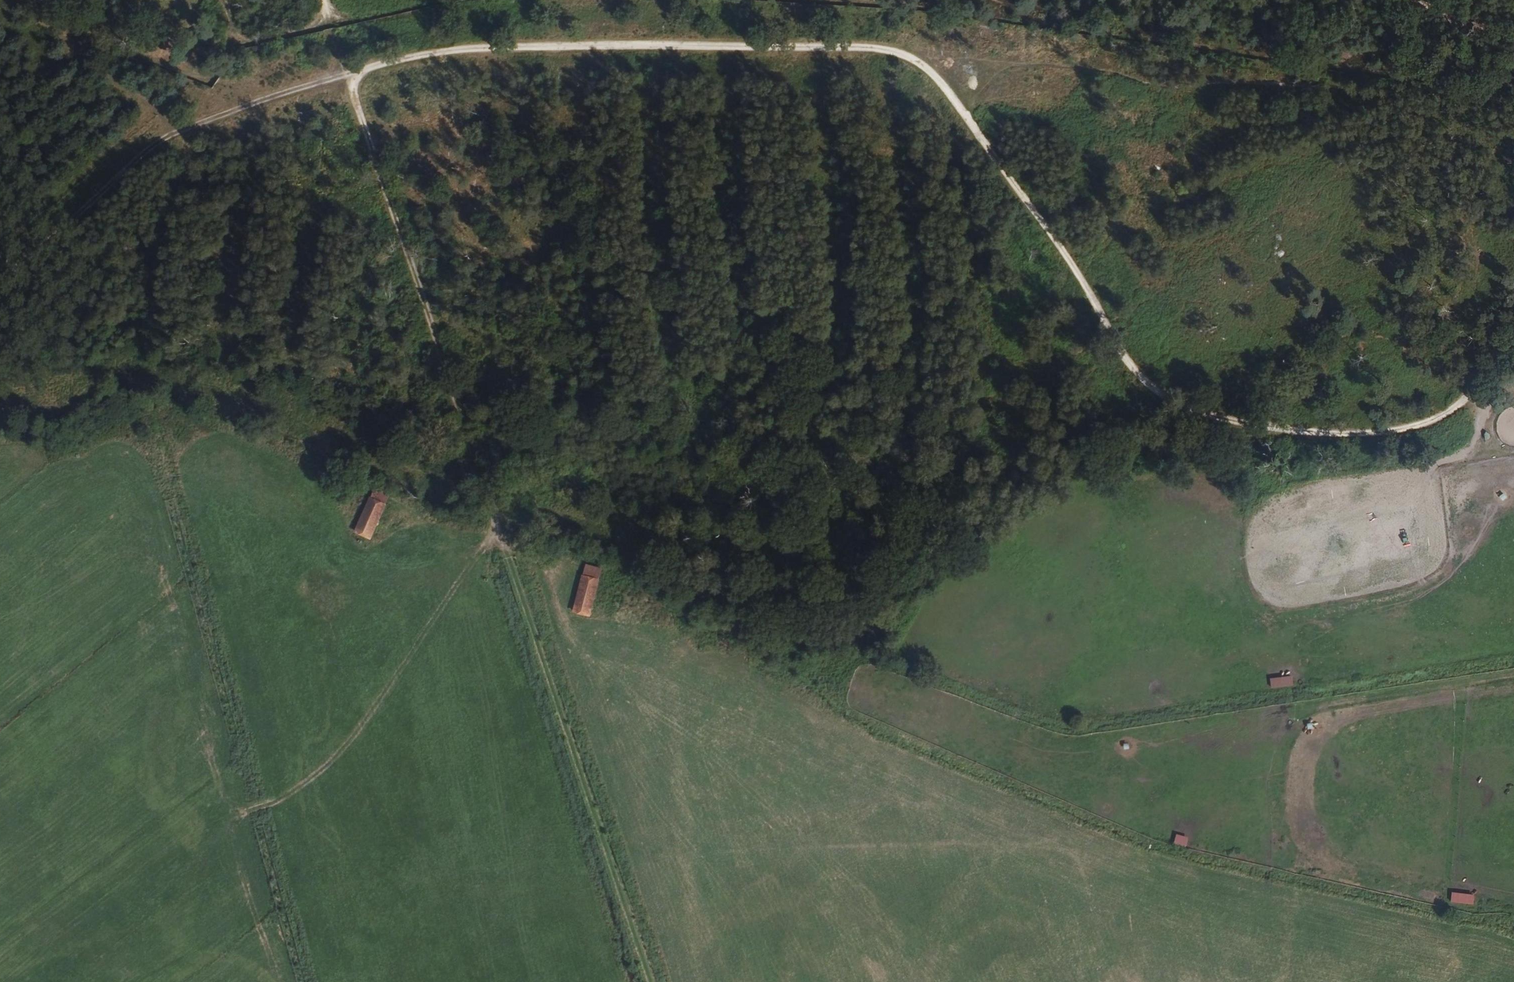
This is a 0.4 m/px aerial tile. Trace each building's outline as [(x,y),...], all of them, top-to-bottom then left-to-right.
[(376,488),(371,497),(386,504),(391,494),(376,488)] [(370,497),(355,532),(371,540),(387,505),(386,504),(371,497),(370,497)] [(586,565),(583,575),(599,579),(603,569),(586,565)] [(591,617),(600,579),(599,579),(583,575),(582,575),(573,613),(591,617)] [(1270,676),(1271,687),(1294,684),(1293,674),(1270,676)] [(1186,847),(1189,836),(1176,833),(1174,844),(1186,847)] [(1452,891),(1451,902),(1474,903),(1475,892),(1452,891)]
